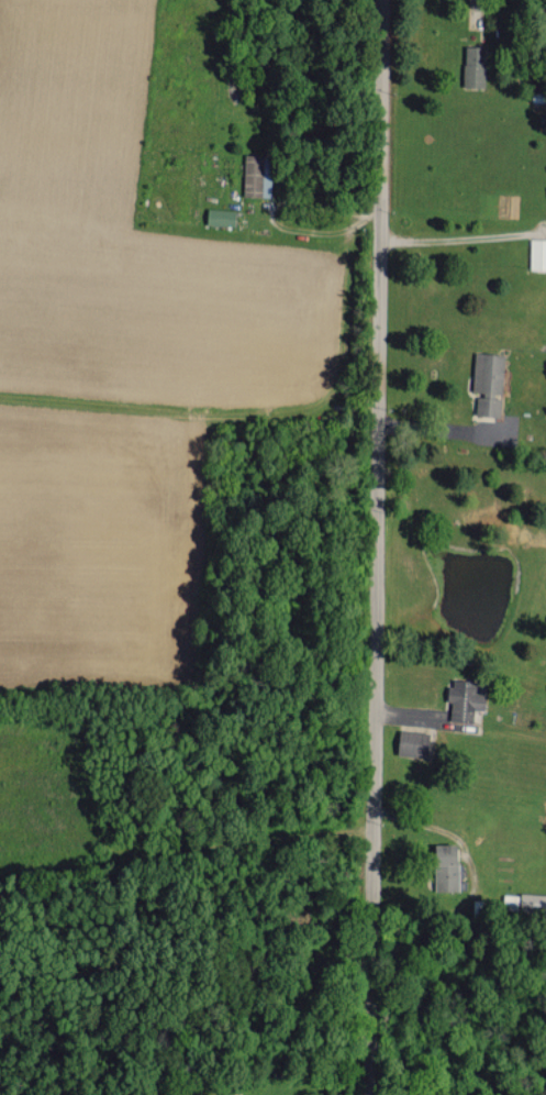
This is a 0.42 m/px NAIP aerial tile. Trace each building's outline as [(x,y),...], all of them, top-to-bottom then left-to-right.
[(464,86),(485,87),(486,46),(465,46),(464,86)] [(264,153),(245,153),(244,195),(270,195),(271,170),(264,170),(264,153)] [(207,224),(234,225),(235,208),(207,207),(207,224)] [(530,238),(530,268),(545,269),(545,238),(530,238)] [(473,392),(477,392),(476,414),(501,415),(504,353),(475,351),(473,392)] [(450,719),(473,722),(474,709),(483,710),(485,689),(475,688),(476,681),(450,678),(448,701),(452,701),(450,719)] [(397,753),(426,757),(429,732),(400,728),(397,753)] [(457,843),(434,843),(435,890),(458,890),(457,843)] [(520,893),(520,908),(545,908),(545,894),(520,893)] [(504,908),(518,909),(518,894),(504,894),(504,908)]
